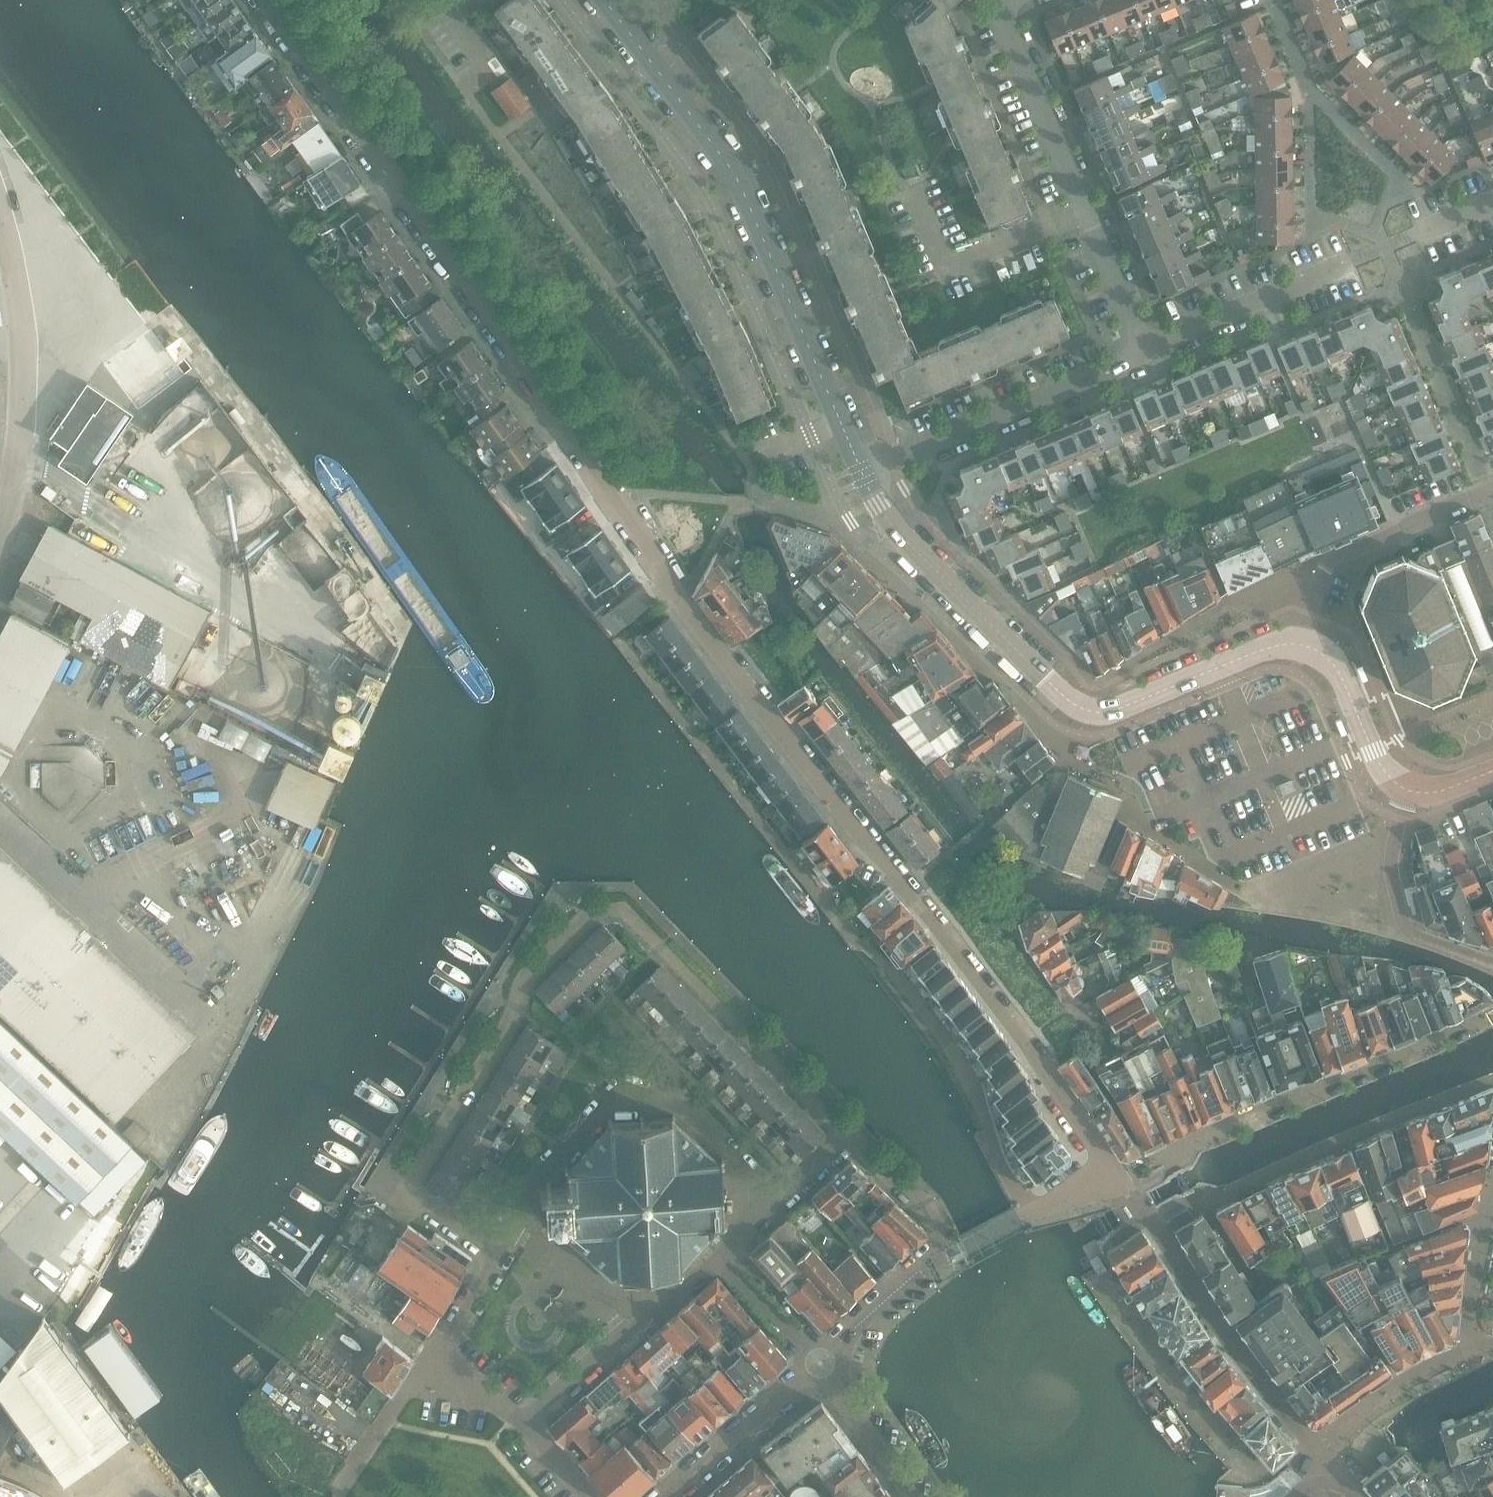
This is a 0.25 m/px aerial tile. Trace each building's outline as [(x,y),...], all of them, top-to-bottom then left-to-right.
[(189,9),(201,0),(183,0),(189,9)] [(199,24),(233,1),(232,0),(201,0),(189,9),(199,24)] [(672,197),(667,200),(659,188),(665,184),(613,102),(618,99),(603,78),(594,85),(564,46),(570,42),(538,0),(512,0),(496,13),(577,121),(649,238),(711,356),(715,365),(737,419),(781,401),(746,316),(734,322),(727,309),(732,307),(685,218),(690,215),(677,194),(672,197)] [(946,16),(944,11),(935,0),(924,0),(916,7),(922,19),(904,26),(919,62),(925,59),(937,86),(971,73),(961,50),(966,48),(960,35),(955,37),(946,16)] [(944,11),(955,0),(935,0),(944,11)] [(1114,0),(1096,0),(1094,1),(1108,34),(1125,27),(1114,0)] [(1133,0),(1114,0),(1125,27),(1142,20),(1133,0)] [(1153,0),(1133,0),(1142,20),(1158,13),(1153,0)] [(1173,0),(1153,0),(1158,13),(1175,6),(1173,0)] [(1333,0),(1291,0),(1298,16),(1334,1),(1333,0)] [(199,24),(211,40),(244,16),(233,1),(199,24)] [(1108,34),(1094,1),(1077,8),(1091,41),(1108,34)] [(1341,17),(1334,1),(1298,16),(1305,32),(1341,17)] [(1239,14),(1234,2),(1225,6),(1230,18),(1239,14)] [(1403,11),(1399,3),(1387,8),(1391,16),(1403,11)] [(1091,41),(1077,8),(1061,15),(1075,48),(1091,41)] [(1406,19),(1403,11),(1391,16),(1394,24),(1406,19)] [(755,47),(759,44),(736,13),(703,38),(700,33),(697,35),(718,63),(714,66),(722,77),(727,74),(741,92),(774,72),(755,47)] [(1212,25),(1208,13),(1200,17),(1204,29),(1212,25)] [(1263,31),(1255,13),(1222,27),(1230,45),(1263,31)] [(1075,48),(1061,15),(1044,22),(1053,44),(1052,48),(1055,50),(1058,55),(1075,48)] [(208,42),(218,57),(255,32),(244,16),(211,40),(208,42)] [(1204,29),(1200,17),(1192,20),(1196,32),(1204,29)] [(1348,34),(1341,17),(1305,32),(1312,49),(1348,34)] [(1179,39),(1174,28),(1166,31),(1171,42),(1179,39)] [(1171,42),(1166,31),(1158,34),(1163,46),(1171,42)] [(1270,47),(1263,31),(1230,45),(1237,61),(1270,47)] [(216,59),(236,87),(241,84),(249,78),(247,74),(272,56),(255,32),(218,57),(216,59)] [(1355,51),(1354,49),(1348,34),(1312,49),(1320,66),(1355,51)] [(1416,42),(1412,34),(1400,39),(1404,47),(1416,42)] [(1145,54),(1141,42),(1133,45),(1138,57),(1145,54)] [(1433,51),(1430,43),(1418,49),(1422,56),(1433,51)] [(1138,57),(1133,45),(1125,48),(1130,61),(1138,57)] [(1277,64),(1270,47),(1237,61),(1244,78),(1277,64)] [(1437,59),(1433,51),(1422,56),(1425,64),(1437,59)] [(1342,94),(1367,68),(1354,54),(1328,80),(1342,94)] [(1186,63),(1183,55),(1171,60),(1175,68),(1186,63)] [(1112,67),(1107,56),(1099,59),(1104,71),(1112,67)] [(1104,71),(1099,59),(1091,62),(1096,75),(1104,71)] [(241,84),(250,97),(252,96),(284,73),(274,60),(249,78),(241,84)] [(1190,71),(1186,63),(1175,68),(1178,76),(1190,71)] [(1284,81),(1277,64),(1244,78),(1251,95),(1284,81)] [(1354,106),(1380,81),(1367,68),(1342,94),(1354,106)] [(1080,81),(1075,69),(1066,72),(1071,85),(1080,81)] [(818,130),(794,99),(774,72),(741,92),(759,116),(754,120),(762,131),(767,127),(784,149),(818,130)] [(252,96),(262,109),(294,86),(284,73),(252,96)] [(983,103),(971,73),(937,86),(953,125),(955,129),(965,153),(998,139),(989,116),(994,114),(989,101),(983,103)] [(1446,81),(1443,73),(1431,78),(1434,86),(1446,81)] [(1487,87),(1482,75),(1474,79),(1479,91),(1487,87)] [(1106,77),(1073,90),(1082,111),(1115,97),(1130,90),(1127,84),(1112,90),(1106,77)] [(1479,91),(1474,79),(1466,82),(1471,94),(1479,91)] [(528,108),(509,81),(492,93),(512,120),(528,108)] [(1367,120),(1392,94),(1380,81),(1354,106),(1367,120)] [(1449,89),(1446,81),(1434,86),(1437,94),(1449,89)] [(262,109),(272,123),(279,118),(304,100),(294,86),(262,109)] [(1200,96),(1197,88),(1185,93),(1189,101),(1200,96)] [(1379,132),(1405,107),(1392,94),(1367,120),(1379,132)] [(1204,104),(1200,96),(1189,101),(1192,109),(1204,104)] [(1090,131),(1123,117),(1139,111),(1136,104),(1120,110),(1115,97),(1082,111),(1090,131)] [(1291,116),(1291,98),(1254,99),(1255,116),(1291,116)] [(279,118),(286,128),(289,132),(314,114),(304,100),(279,118)] [(1458,111),(1455,103),(1443,108),(1447,116),(1458,111)] [(1392,145),(1418,119),(1405,107),(1379,132),(1392,145)] [(220,120),(227,114),(222,108),(215,114),(220,120)] [(1462,119),(1458,111),(1447,116),(1450,124),(1462,119)] [(233,121),(227,114),(220,120),(224,127),(233,121)] [(274,137),(282,148),(293,140),(319,122),(314,114),(289,132),(286,128),(274,137)] [(1291,133),(1291,116),(1255,116),(1255,134),(1291,133)] [(1123,117),(1090,131),(1099,151),(1131,137),(1147,130),(1144,124),(1129,131),(1123,117)] [(1490,117),(1471,125),(1487,162),(1492,159),(1492,123),(1490,117)] [(1214,127),(1210,119),(1199,124),(1202,132),(1214,127)] [(1405,159),(1430,132),(1418,119),(1392,145),(1405,159)] [(343,155),(319,122),(293,140),(316,171),(343,155)] [(810,212),(846,196),(818,130),(784,149),(794,174),(788,177),(794,190),(799,187),(810,212)] [(1417,171),(1443,145),(1430,132),(1405,159),(1417,171)] [(1292,151),(1291,133),(1255,134),(1255,152),(1292,151)] [(1220,142),(1217,134),(1205,138),(1208,147),(1220,142)] [(568,146),(562,137),(556,141),(562,150),(568,146)] [(1107,171),(1140,157),(1152,151),(1156,150),(1153,144),(1137,150),(1131,137),(1099,151),(1107,171)] [(1031,215),(1016,180),(1021,178),(1016,166),(1011,168),(998,139),(965,153),(980,188),(974,191),(989,225),(1025,210),(1028,216),(1031,215)] [(1223,150),(1220,142),(1208,147),(1212,154),(1223,150)] [(1430,184),(1456,159),(1443,145),(1417,171),(1430,184)] [(573,155),(568,146),(562,150),(567,159),(573,155)] [(1146,171),(1151,169),(1158,166),(1152,151),(1140,157),(1107,171),(1116,191),(1149,177),(1146,171)] [(1292,169),(1292,151),(1255,152),(1255,170),(1292,169)] [(308,176),(326,206),(361,184),(343,155),(316,171),(308,176)] [(1480,163),(1477,155),(1465,160),(1468,168),(1480,163)] [(586,175),(580,166),(574,170),(580,178),(586,175)] [(1217,176),(1214,169),(1202,174),(1205,181),(1217,176)] [(1292,187),(1292,169),(1255,170),(1256,188),(1292,187)] [(591,183),(586,175),(580,178),(585,187),(591,183)] [(1221,185),(1217,176),(1205,181),(1209,190),(1221,185)] [(1118,197),(1127,218),(1160,204),(1175,198),(1172,191),(1157,198),(1151,184),(1118,197)] [(1292,206),(1292,187),(1256,188),(1256,206),(1292,206)] [(598,207),(604,203),(598,194),(592,198),(598,207)] [(874,262),(870,253),(846,196),(810,212),(820,237),(815,239),(820,252),(826,249),(838,278),(874,262)] [(1231,207),(1227,199),(1215,203),(1219,212),(1231,207)] [(609,212),(604,203),(598,207),(603,216),(609,212)] [(1160,204),(1127,218),(1136,239),(1174,223),(1184,218),(1181,211),(1165,218),(1160,204)] [(1293,223),(1292,206),(1256,206),(1256,224),(1293,223)] [(1234,214),(1231,207),(1219,212),(1222,219),(1234,214)] [(358,212),(341,225),(347,234),(351,232),(354,229),(360,225),(365,222),(358,212)] [(397,236),(379,212),(365,222),(360,225),(354,229),(372,254),(397,236)] [(1144,259),(1177,245),(1192,238),(1189,231),(1179,235),(1174,223),(1136,239),(1144,259)] [(1293,243),(1293,223),(1256,224),(1256,243),(1293,243)] [(414,260),(397,236),(372,254),(389,278),(414,260)] [(1177,245),(1144,259),(1152,278),(1185,264),(1200,257),(1198,251),(1182,258),(1177,245)] [(638,260),(633,251),(626,254),(631,264),(638,260)] [(1253,260),(1249,251),(1237,256),(1241,266),(1253,260)] [(1474,265),(1485,293),(1488,298),(1492,296),(1492,257),(1474,265)] [(424,289),(431,284),(414,260),(389,278),(413,312),(431,299),(424,289)] [(642,270),(638,260),(631,264),(636,273),(642,270)] [(902,328),(887,294),(874,262),(838,278),(849,303),(842,305),(847,318),(854,315),(866,343),(902,328)] [(1152,278),(1161,298),(1209,278),(1206,271),(1190,278),(1185,264),(1152,278)] [(1485,293),(1474,265),(1440,280),(1444,291),(1442,299),(1430,303),(1445,338),(1471,327),(1466,313),(1471,299),(1485,293)] [(632,290),(626,294),(632,302),(638,298),(632,290)] [(465,331),(441,298),(416,315),(440,349),(465,331)] [(644,306),(638,298),(632,302),(638,311),(644,306)] [(1068,334),(1053,299),(991,325),(1005,360),(1030,350),(1032,355),(1044,350),(1042,345),(1068,334)] [(1409,352),(1395,318),(1384,322),(1376,319),(1372,308),(1337,323),(1348,349),(1361,344),(1376,350),(1382,363),(1409,352)] [(652,329),(658,325),(652,317),(646,321),(652,329)] [(1348,349),(1337,323),(1316,332),(1330,364),(1351,355),(1348,349)] [(1478,324),(1471,327),(1445,338),(1453,358),(1486,344),(1478,324)] [(665,333),(659,325),(658,325),(652,329),(659,337),(665,333)] [(1005,360),(991,325),(928,352),(943,387),(968,376),(970,381),(983,376),(981,371),(1005,360)] [(943,387),(928,352),(914,358),(902,328),(866,343),(876,367),(870,370),(875,383),(892,376),(905,409),(909,407),(907,402),(943,387)] [(1330,364),(1316,332),(1297,339),(1311,372),(1330,364)] [(1311,372),(1297,339),(1276,348),(1290,380),(1311,372)] [(488,364),(471,340),(439,363),(438,365),(447,378),(452,375),(459,385),(488,364)] [(1283,374),(1269,342),(1250,350),(1264,382),(1283,374)] [(1486,344),(1453,358),(1461,376),(1492,363),(1492,361),(1486,344)] [(424,361),(414,346),(405,352),(416,367),(424,361)] [(1264,382),(1250,350),(1231,358),(1244,390),(1264,382)] [(1409,352),(1382,363),(1377,365),(1386,387),(1418,374),(1409,352)] [(1244,390),(1231,358),(1211,366),(1225,398),(1244,390)] [(1461,376),(1469,396),(1492,386),(1492,363),(1461,376)] [(506,389),(488,364),(459,385),(454,388),(464,402),(469,399),(477,410),(498,395),(506,389)] [(1225,398),(1211,366),(1192,374),(1206,407),(1225,398)] [(1206,407),(1192,374),(1173,382),(1187,415),(1206,407)] [(1426,392),(1418,374),(1386,387),(1394,405),(1426,392)] [(1347,393),(1342,381),(1334,384),(1339,396),(1347,393)] [(1187,415),(1173,382),(1154,390),(1167,423),(1187,415)] [(52,438),(68,449),(69,450),(60,463),(88,482),(133,414),(88,383),(52,438)] [(1339,396),(1334,384),(1326,387),(1331,400),(1339,396)] [(1469,396),(1477,415),(1492,408),(1492,386),(1469,396)] [(1167,423),(1154,390),(1134,398),(1148,431),(1167,423)] [(1434,411),(1426,392),(1394,405),(1402,425),(1434,411)] [(1364,400),(1363,398),(1361,393),(1349,398),(1352,406),(1364,400)] [(484,420),(505,405),(498,395),(477,410),(484,420)] [(1297,411),(1292,399),(1284,403),(1289,415),(1297,411)] [(1314,411),(1308,399),(1300,402),(1306,414),(1314,411)] [(1143,433),(1129,400),(1110,408),(1124,441),(1143,433)] [(1368,408),(1364,400),(1352,406),(1355,413),(1368,408)] [(490,445),(519,423),(522,421),(509,403),(505,405),(484,420),(471,429),(471,430),(484,449),(490,445)] [(1124,441),(1110,408),(1091,416),(1105,449),(1124,441)] [(1477,415),(1485,434),(1492,431),(1492,408),(1477,415)] [(1442,430),(1434,411),(1402,425),(1410,444),(1442,430)] [(1105,449),(1091,416),(1072,425),(1085,458),(1105,449)] [(1270,429),(1265,416),(1257,420),(1262,432),(1270,429)] [(1262,432),(1257,420),(1249,423),(1254,435),(1262,432)] [(497,454),(527,433),(519,423),(490,445),(497,454)] [(1085,458),(1072,425),(1052,433),(1066,466),(1085,458)] [(1229,440),(1224,428),(1216,431),(1221,443),(1229,440)] [(1375,436),(1373,429),(1372,428),(1360,433),(1364,441),(1375,436)] [(1450,449),(1442,430),(1410,444),(1418,462),(1450,449)] [(505,478),(540,453),(543,451),(529,431),(527,433),(497,454),(491,458),(505,478)] [(1221,443),(1216,431),(1208,434),(1213,447),(1221,443)] [(1485,434),(1492,454),(1492,431),(1485,434)] [(1066,466),(1052,433),(1033,441),(1047,474),(1066,466)] [(1378,443),(1383,441),(1380,434),(1375,436),(1364,441),(1367,449),(1378,443)] [(1047,474),(1033,441),(1014,449),(1028,482),(1047,474)] [(1191,457),(1186,444),(1178,447),(1183,460),(1191,457)] [(1183,460),(1178,447),(1170,451),(1175,463),(1183,460)] [(1028,482),(1014,449),(994,457),(1006,484),(1008,490),(1028,482)] [(1348,452),(1345,453),(1349,461),(1360,456),(1356,449),(1348,452)] [(1458,469),(1450,449),(1418,462),(1426,482),(1458,469)] [(1345,453),(1334,458),(1338,466),(1349,461),(1345,453)] [(995,495),(992,489),(1006,484),(994,457),(960,472),(965,482),(962,490),(949,495),(964,530),(992,518),(987,505),(991,503),(995,495)] [(1159,470),(1154,458),(1145,461),(1151,474),(1159,470)] [(1334,458),(1323,463),(1327,471),(1338,466),(1334,458)] [(1361,460),(1351,465),(1354,473),(1365,468),(1361,460)] [(532,465),(514,478),(534,507),(535,507),(536,508),(570,485),(570,483),(571,483),(557,462),(550,467),(539,475),(532,465)] [(1323,463),(1312,467),(1316,475),(1327,471),(1323,463)] [(1391,473),(1388,465),(1376,470),(1379,478),(1391,473)] [(1312,467),(1301,472),(1305,480),(1316,475),(1312,467)] [(1365,468),(1354,473),(1355,476),(1357,480),(1368,475),(1365,468)] [(1128,483),(1123,471),(1115,474),(1120,486),(1128,483)] [(1395,481),(1391,473),(1379,478),(1382,486),(1395,481)] [(1120,486),(1115,474),(1107,477),(1112,490),(1120,486)] [(1327,488),(1294,502),(1315,550),(1316,551),(1336,542),(1347,538),(1377,525),(1365,498),(1362,491),(1359,484),(1357,480),(1355,476),(1339,483),(1327,488)] [(1247,509),(1200,528),(1228,592),(1273,570),(1315,550),(1294,502),(1291,493),(1285,479),(1285,478),(1243,499),(1247,509)] [(1370,479),(1359,484),(1362,491),(1373,487),(1370,479)] [(570,485),(536,508),(537,509),(536,510),(549,528),(544,532),(552,543),(575,527),(568,517),(586,505),(574,487),(572,485),(571,486),(570,485)] [(1373,487),(1362,491),(1365,498),(1376,494),(1373,487)] [(1092,505),(1087,493),(1079,496),(1084,508),(1092,505)] [(1054,508),(1049,495),(1041,498),(1047,511),(1054,508)] [(1084,508),(1079,496),(1071,499),(1076,512),(1084,508)] [(1047,511),(1041,498),(1033,501),(1039,514),(1047,511)] [(1069,519),(1066,512),(1054,516),(1057,524),(1069,519)] [(1488,538),(1477,514),(1451,525),(1456,538),(1419,553),(1415,561),(1403,556),(1374,567),(1358,605),(1392,686),(1430,702),(1459,690),(1464,678),(1472,681),(1492,672),(1492,551),(1488,538)] [(1009,538),(1008,536),(999,517),(999,515),(992,518),(964,530),(974,553),(987,548),(1009,538)] [(912,617),(840,544),(830,533),(795,522),(794,525),(783,522),(773,517),(767,526),(793,584),(792,586),(791,590),(792,592),(793,594),(816,626),(813,629),(834,659),(837,657),(844,667),(846,665),(855,678),(878,663),(937,628),(922,610),(912,617)] [(1072,527),(1069,519),(1057,524),(1060,532),(1072,527)] [(210,611),(52,526),(22,580),(62,602),(82,613),(94,619),(81,643),(167,688),(210,611)] [(578,530),(554,546),(562,558),(567,554),(580,572),(581,572),(581,573),(616,550),(615,549),(616,548),(602,528),(585,540),(578,530)] [(1028,554),(1027,551),(1019,531),(1008,536),(1009,538),(987,548),(995,568),(1006,563),(1028,554)] [(1085,549),(1082,541),(1070,546),(1073,554),(1085,549)] [(1047,567),(1039,547),(1038,546),(1027,551),(1028,554),(1006,563),(1014,582),(1047,567)] [(1126,568),(1148,557),(1150,556),(1145,547),(1121,559),(1126,568)] [(1088,556),(1085,549),(1073,554),(1076,562),(1088,556)] [(616,550),(581,573),(582,574),(582,575),(581,575),(605,609),(623,597),(613,583),(631,570),(624,560),(618,551),(617,551),(616,550)] [(1221,597),(1204,554),(1184,563),(1179,551),(1170,554),(1179,573),(1197,612),(1221,597)] [(696,597),(731,571),(718,553),(694,595),(696,597)] [(1126,568),(1121,559),(1103,568),(1107,577),(1126,568)] [(1158,576),(1179,623),(1197,612),(1179,573),(1169,578),(1163,563),(1154,567),(1154,568),(1158,576)] [(1055,585),(1047,567),(1014,582),(1021,599),(1055,585)] [(1107,577),(1103,568),(1087,576),(1091,585),(1107,577)] [(1151,611),(1162,633),(1179,623),(1158,576),(1154,568),(1139,575),(1155,610),(1151,611)] [(710,616),(745,589),(731,571),(696,597),(710,616)] [(1091,585),(1087,576),(1069,584),(1073,593),(1091,585)] [(62,602),(22,580),(10,603),(50,624),(62,602)] [(1073,593),(1069,584),(1055,591),(1059,600),(1073,593)] [(622,627),(655,603),(643,586),(609,611),(602,616),(614,632),(622,626),(622,627)] [(724,634),(759,607),(745,589),(710,616),(724,634)] [(1125,614),(1142,647),(1158,636),(1136,590),(1129,593),(1134,605),(1133,606),(1134,609),(1125,614)] [(1060,601),(1059,600),(1055,591),(1033,600),(1047,614),(1060,601)] [(1110,624),(1126,657),(1142,647),(1125,614),(1124,611),(1116,594),(1103,600),(1108,611),(1105,613),(1110,624)] [(1047,614),(1033,600),(1025,604),(1041,620),(1047,614)] [(734,647),(772,618),(768,608),(761,606),(759,607),(724,634),(734,647)] [(1123,658),(1100,611),(1090,616),(1098,632),(1099,632),(1101,635),(1095,638),(1109,668),(1123,658)] [(94,619),(82,613),(69,636),(81,643),(94,619)] [(1109,668),(1095,638),(1089,641),(1076,613),(1048,627),(1093,671),(1096,677),(1109,668)] [(46,675),(64,641),(18,617),(0,651),(46,675)] [(686,640),(669,617),(646,635),(663,657),(686,640)] [(855,678),(893,724),(909,714),(925,704),(976,673),(937,628),(878,663),(855,678)] [(704,663),(686,640),(663,657),(681,680),(704,663)] [(42,683),(0,661),(0,730),(13,737),(42,683)] [(720,686),(710,675),(712,673),(704,663),(681,680),(698,703),(720,686)] [(983,726),(1012,705),(991,679),(982,684),(976,673),(925,704),(909,714),(893,724),(917,753),(929,766),(942,757),(965,740),(962,737),(964,735),(981,723),(983,726)] [(737,709),(720,686),(698,703),(716,725),(737,709)] [(790,722),(816,702),(804,686),(777,706),(790,722)] [(835,722),(820,703),(798,720),(813,739),(835,722)] [(967,761),(1024,721),(1014,708),(985,728),(987,731),(970,744),(971,746),(962,753),(967,761)] [(756,731),(740,710),(738,711),(737,709),(716,725),(733,748),(756,731)] [(1009,765),(1039,741),(1024,721),(984,750),(1000,771),(1009,765)] [(849,740),(835,722),(813,739),(827,757),(849,740)] [(773,753),(756,731),(733,748),(750,770),(773,753)] [(863,757),(849,740),(827,757),(841,774),(863,757)] [(1041,770),(1055,760),(1040,740),(1039,741),(1009,765),(1016,774),(1023,770),(1031,780),(1042,772),(1041,770)] [(790,775),(773,753),(750,770),(768,793),(790,775)] [(877,775),(863,757),(841,774),(855,792),(877,775)] [(952,772),(942,757),(929,766),(941,779),(952,772)] [(311,819),(326,786),(291,770),(276,803),(311,819)] [(959,783),(952,773),(942,780),(949,790),(959,783)] [(1096,856),(1121,796),(1068,774),(1056,804),(1038,784),(1012,806),(1014,808),(993,826),(1019,856),(1045,867),(1047,862),(1075,873),(1073,879),(1101,890),(1110,867),(1112,862),(1103,859),(1096,856)] [(806,799),(795,785),(796,783),(790,775),(768,793),(785,815),(806,799)] [(891,793),(877,775),(855,792),(869,810),(891,793)] [(1281,787),(1284,794),(1295,789),(1291,780),(1280,785),(1281,787)] [(905,810),(891,793),(869,810),(883,828),(905,810)] [(823,822),(806,799),(785,815),(802,838),(823,822)] [(1487,800),(1462,811),(1474,837),(1475,836),(1486,862),(1492,878),(1492,816),(1487,800)] [(980,813),(973,803),(963,810),(970,820),(980,813)] [(922,833),(908,814),(886,831),(901,850),(922,833)] [(1128,877),(1142,837),(1126,826),(1119,821),(1103,859),(1112,862),(1110,867),(1127,874),(1125,876),(1128,877)] [(842,843),(827,824),(802,843),(817,863),(842,843)] [(1484,943),(1454,875),(1445,853),(1433,826),(1415,832),(1423,861),(1434,895),(1448,932),(1484,943)] [(915,868),(940,849),(947,843),(939,832),(928,840),(922,833),(901,850),(915,868)] [(1154,896),(1170,853),(1144,834),(1142,837),(1128,877),(1133,879),(1129,889),(1137,892),(1136,894),(1154,896)] [(857,863),(842,843),(817,863),(832,882),(857,863)] [(1472,867),(1467,869),(1458,848),(1445,853),(1454,875),(1484,943),(1492,945),(1492,917),(1489,908),(1472,867)] [(1172,894),(1183,862),(1170,853),(1154,896),(1171,900),(1172,897),(1177,899),(1178,896),(1172,894)] [(0,860),(0,1012),(110,1116),(186,1035),(0,860)] [(1448,932),(1434,895),(1423,861),(1419,863),(1422,871),(1413,874),(1424,924),(1448,932)] [(1226,889),(1183,862),(1172,894),(1178,896),(1184,899),(1188,895),(1212,906),(1217,906),(1226,889)] [(1486,862),(1476,866),(1483,882),(1485,881),(1492,899),(1492,878),(1486,862)] [(871,924),(899,901),(888,887),(863,908),(861,906),(847,919),(861,934),(871,924)] [(885,939),(912,917),(899,901),(871,924),(885,939)] [(1027,950),(1058,929),(1084,912),(1051,911),(1039,909),(1018,924),(1027,950)] [(1103,931),(1105,919),(1093,916),(1091,929),(1103,931)] [(933,944),(912,917),(885,939),(905,964),(933,944)] [(616,958),(626,948),(604,926),(587,943),(609,965),(622,978),(629,970),(623,964),(622,964),(616,958)] [(1169,952),(1172,930),(1172,929),(1144,926),(1141,948),(1152,950),(1150,962),(1143,965),(1147,972),(1170,962),(1169,952)] [(1038,966),(1065,947),(1058,929),(1027,950),(1038,966)] [(1218,1016),(1204,974),(1192,940),(1172,938),(1171,955),(1172,967),(1176,976),(1181,990),(1182,993),(1196,1025),(1218,1016)] [(570,959),(592,981),(605,995),(612,987),(599,974),(609,965),(587,943),(570,959)] [(928,948),(904,966),(918,985),(948,962),(934,943),(933,944),(928,948)] [(1073,965),(1072,964),(1065,947),(1038,966),(1049,982),(1073,965)] [(1120,966),(1113,947),(1098,953),(1106,975),(1120,966)] [(1288,1020),(1287,1015),(1284,1007),(1299,1002),(1288,967),(1284,949),(1252,960),(1267,1006),(1252,1012),(1260,1033),(1255,1035),(1275,1089),(1304,1078),(1322,1072),(1304,1020),(1289,1025),(1287,1020),(1288,1020)] [(582,991),(592,981),(570,959),(553,976),(575,998),(588,1011),(596,1004),(582,991)] [(948,962),(918,985),(931,1003),(962,980),(948,962)] [(1430,1028),(1418,995),(1412,997),(1407,983),(1413,981),(1409,969),(1391,964),(1399,993),(1415,1034),(1430,1028)] [(1083,989),(1073,965),(1049,982),(1063,1003),(1083,989)] [(1392,1044),(1375,1002),(1366,971),(1365,965),(1353,969),(1358,983),(1347,987),(1368,1054),(1392,1044)] [(1446,1022),(1426,966),(1425,965),(1408,965),(1409,969),(1413,981),(1418,995),(1430,1028),(1446,1022)] [(1461,1015),(1449,980),(1452,979),(1450,976),(1447,971),(1443,968),(1426,966),(1446,1022),(1461,1015)] [(653,1006),(676,983),(659,967),(637,989),(646,999),(641,1004),(634,1010),(641,1018),(653,1006)] [(1415,1034),(1399,993),(1384,999),(1383,990),(1375,968),(1366,971),(1375,1002),(1392,1044),(1415,1034)] [(286,973),(174,1172),(204,1188),(315,989),(286,973)] [(1484,989),(1466,978),(1455,975),(1450,976),(1452,979),(1449,980),(1461,1015),(1465,1014),(1492,999),(1484,989)] [(565,1008),(575,998),(553,976),(536,992),(571,1028),(578,1020),(565,1008)] [(1153,1009),(1181,990),(1176,976),(1156,986),(1141,995),(1105,1015),(1113,1033),(1132,1022),(1149,1011),(1153,1009)] [(1105,1015),(1141,995),(1132,978),(1096,998),(1105,1015)] [(962,980),(931,1003),(945,1021),(975,998),(962,980)] [(657,1034),(664,1028),(670,1023),(692,1000),(676,983),(653,1006),(663,1016),(651,1027),(657,1034)] [(1368,1054),(1347,987),(1347,986),(1339,988),(1343,998),(1331,1002),(1329,997),(1320,1000),(1323,1009),(1307,1016),(1326,1071),(1368,1054)] [(975,998),(945,1021),(958,1040),(989,1017),(975,998)] [(686,1039),(709,1017),(692,1000),(670,1023),(686,1039)] [(1146,1035),(1162,1025),(1153,1009),(1149,1011),(1132,1022),(1139,1033),(1129,1039),(1131,1043),(1124,1048),(1125,1050),(1147,1038),(1146,1035)] [(697,1062),(703,1056),(725,1034),(709,1017),(686,1039),(680,1045),(690,1055),(683,1061),(691,1068),(697,1062)] [(989,1017),(958,1040),(970,1058),(971,1059),(1003,1035),(989,1017)] [(7,1138),(77,1203),(132,1144),(0,1020),(0,1131),(7,1138)] [(1204,1121),(1173,1051),(1164,1034),(1167,1033),(1162,1025),(1146,1035),(1147,1038),(1189,1128),(1204,1121)] [(541,1064),(554,1044),(527,1027),(514,1047),(541,1064)] [(680,1045),(664,1028),(657,1034),(674,1051),(680,1045)] [(719,1073),(742,1051),(725,1034),(703,1056),(712,1066),(700,1078),(707,1085),(719,1073)] [(1003,1035),(971,1059),(981,1078),(982,1079),(987,1100),(988,1103),(995,1126),(996,1131),(1002,1149),(1003,1151),(1008,1162),(1011,1167),(1012,1169),(1017,1177),(1027,1188),(1041,1177),(1043,1180),(1069,1160),(1070,1154),(1062,1144),(1058,1144),(1055,1139),(1058,1136),(1057,1135),(1045,1119),(1046,1118),(1045,1117),(1032,1100),(1039,1095),(1038,1094),(1025,1077),(1028,1075),(1027,1074),(1014,1057),(1017,1054),(1017,1053),(1003,1035)] [(1189,1128),(1147,1038),(1125,1050),(1121,1052),(1162,1140),(1163,1142),(1168,1143),(1174,1140),(1176,1136),(1175,1134),(1189,1128)] [(1254,1099),(1232,1047),(1228,1038),(1206,1046),(1209,1054),(1234,1108),(1254,1099)] [(1271,1092),(1253,1047),(1243,1051),(1240,1044),(1232,1047),(1254,1099),(1271,1092)] [(534,1076),(541,1064),(514,1047),(502,1068),(529,1084),(544,1094),(550,1085),(542,1080),(541,1080),(534,1076)] [(1234,1108),(1209,1054),(1193,1060),(1191,1054),(1183,1057),(1180,1048),(1173,1051),(1204,1121),(1234,1108)] [(736,1090),(758,1068),(742,1051),(719,1073),(729,1083),(723,1089),(716,1095),(723,1102),(736,1090)] [(1162,1140),(1121,1052),(1094,1067),(1123,1112),(1144,1150),(1162,1140)] [(1062,1064),(1058,1067),(1062,1073),(1078,1096),(1087,1110),(1105,1097),(1097,1085),(1096,1083),(1095,1082),(1078,1058),(1076,1055),(1065,1062),(1062,1064)] [(557,1074),(562,1065),(554,1060),(549,1069),(557,1074)] [(522,1096),(529,1084),(502,1068),(489,1088),(516,1104),(532,1114),(538,1105),(522,1096)] [(752,1107),(775,1085),(758,1068),(736,1090),(746,1101),(741,1106),(732,1112),(740,1119),(752,1107)] [(756,1136),(769,1124),(792,1102),(775,1085),(752,1107),(762,1117),(750,1129),(756,1136)] [(508,1117),(516,1104),(489,1088),(476,1108),(503,1125),(519,1135),(525,1126),(508,1117)] [(1450,1107),(1457,1128),(1492,1115),(1492,1114),(1492,1088),(1450,1107)] [(1105,1097),(1087,1110),(1092,1118),(1119,1158),(1127,1159),(1129,1158),(1130,1157),(1138,1152),(1110,1107),(1105,1097)] [(773,1153),(785,1141),(808,1119),(792,1102),(769,1124),(778,1134),(766,1146),(773,1153)] [(1450,1107),(1427,1117),(1432,1136),(1457,1128),(1450,1107)] [(496,1137),(503,1125),(476,1108),(464,1128),(491,1144),(507,1154),(512,1146),(496,1137)] [(724,1220),(723,1196),(727,1195),(727,1191),(722,1191),(721,1166),(725,1162),(721,1158),(718,1162),(672,1122),(676,1118),(673,1115),(669,1119),(644,1121),(644,1117),(640,1117),(640,1121),(614,1123),(610,1119),(607,1123),(611,1126),(570,1171),(566,1168),(563,1171),(567,1175),(568,1183),(565,1183),(566,1188),(550,1189),(550,1184),(545,1184),(545,1189),(544,1189),(544,1191),(538,1192),(539,1196),(544,1196),(545,1211),(540,1211),(540,1216),(545,1215),(545,1217),(548,1217),(548,1223),(553,1222),(552,1217),(568,1216),(568,1222),(570,1222),(570,1229),(566,1233),(569,1236),(566,1240),(612,1282),(616,1277),(619,1280),(622,1275),(648,1274),(648,1279),(652,1279),(652,1274),(677,1273),(681,1277),(684,1273),(681,1270),(722,1224),(726,1228),(729,1224),(724,1220)] [(1437,1157),(1417,1163),(1423,1185),(1451,1176),(1445,1158),(1465,1151),(1465,1147),(1490,1137),(1492,1133),(1492,1116),(1492,1115),(1457,1128),(1432,1136),(1436,1153),(1437,1157)] [(1396,1130),(1395,1130),(1401,1152),(1406,1171),(1417,1163),(1437,1157),(1436,1153),(1432,1136),(1427,1117),(1408,1124),(1396,1130)] [(791,1171),(825,1137),(808,1119),(785,1141),(796,1152),(784,1163),(791,1171)] [(484,1156),(491,1144),(464,1128),(452,1148),(479,1165),(495,1174),(500,1166),(484,1156)] [(1392,1132),(1380,1137),(1392,1180),(1397,1179),(1396,1177),(1402,1174),(1401,1164),(1398,1152),(1392,1132)] [(1380,1137),(1356,1147),(1356,1148),(1375,1202),(1391,1196),(1392,1198),(1403,1195),(1397,1179),(1392,1180),(1380,1137)] [(1465,1151),(1445,1158),(1451,1176),(1486,1163),(1490,1137),(1465,1147),(1465,1151)] [(92,1218),(148,1158),(132,1144),(77,1203),(92,1218)] [(471,1176),(479,1165),(452,1148),(439,1168),(466,1185),(482,1194),(487,1186),(471,1176)] [(1335,1158),(1319,1165),(1339,1213),(1340,1213),(1350,1239),(1355,1254),(1356,1257),(1388,1246),(1381,1227),(1380,1228),(1371,1204),(1375,1202),(1356,1148),(1351,1151),(1335,1158)] [(1402,1174),(1396,1177),(1397,1179),(1403,1195),(1406,1203),(1425,1194),(1423,1185),(1417,1163),(1406,1171),(1401,1152),(1398,1152),(1401,1164),(1402,1174)] [(874,1185),(850,1163),(832,1181),(844,1194),(853,1204),(866,1193),(874,1185)] [(1403,1195),(1392,1198),(1399,1216),(1410,1212),(1428,1207),(1477,1190),(1480,1190),(1486,1163),(1451,1176),(1423,1185),(1425,1194),(1406,1203),(1403,1195)] [(1319,1165),(1283,1181),(1302,1216),(1304,1215),(1310,1227),(1339,1213),(1319,1165)] [(458,1197),(466,1185),(439,1168),(426,1189),(469,1215),(474,1207),(458,1197)] [(853,1204),(844,1194),(832,1181),(812,1199),(832,1221),(843,1211),(851,1220),(860,1211),(853,1204)] [(1283,1181),(1266,1189),(1287,1227),(1293,1236),(1297,1234),(1310,1227),(1304,1215),(1302,1216),(1283,1181)] [(898,1229),(884,1213),(893,1203),(874,1185),(866,1193),(878,1206),(865,1218),(900,1256),(915,1243),(900,1226),(898,1229)] [(1249,1196),(1240,1202),(1256,1227),(1263,1224),(1270,1237),(1283,1252),(1293,1243),(1281,1230),(1287,1227),(1266,1189),(1249,1196)] [(1391,1196),(1375,1202),(1383,1220),(1393,1244),(1476,1210),(1477,1190),(1428,1207),(1410,1212),(1399,1216),(1392,1198),(1391,1196)] [(1240,1202),(1218,1214),(1249,1267),(1251,1267),(1254,1264),(1277,1250),(1266,1237),(1263,1239),(1256,1227),(1240,1202)] [(926,1233),(893,1203),(884,1213),(898,1229),(900,1226),(915,1243),(926,1233)] [(1197,1268),(1229,1320),(1237,1315),(1257,1303),(1203,1215),(1195,1220),(1188,1208),(1169,1218),(1199,1267),(1197,1268)] [(900,1256),(865,1218),(860,1211),(851,1220),(866,1236),(858,1243),(884,1272),(900,1256)] [(831,1272),(818,1258),(796,1234),(797,1228),(788,1218),(769,1235),(802,1272),(816,1287),(839,1313),(875,1280),(851,1254),(831,1272)] [(1405,1248),(1387,1256),(1393,1266),(1399,1277),(1401,1281),(1402,1283),(1421,1274),(1462,1265),(1465,1265),(1469,1229),(1464,1224),(1405,1248)] [(408,1226),(400,1237),(460,1277),(467,1266),(471,1258),(435,1234),(430,1241),(408,1226)] [(1118,1269),(1152,1247),(1140,1230),(1107,1252),(1118,1269)] [(802,1272),(769,1235),(749,1254),(782,1291),(802,1272)] [(400,1237),(378,1269),(396,1281),(413,1292),(440,1311),(460,1277),(400,1237)] [(1317,1240),(1309,1244),(1320,1265),(1321,1265),(1324,1263),(1327,1261),(1318,1242),(1317,1240)] [(1302,1247),(1302,1248),(1312,1269),(1320,1265),(1309,1244),(1302,1247)] [(1130,1291),(1166,1269),(1152,1247),(1118,1269),(1116,1270),(1130,1291)] [(1329,1271),(1320,1275),(1346,1311),(1356,1326),(1366,1320),(1372,1330),(1396,1369),(1439,1349),(1421,1316),(1413,1301),(1407,1292),(1405,1287),(1402,1283),(1401,1281),(1399,1277),(1393,1266),(1381,1272),(1376,1261),(1368,1265),(1367,1263),(1366,1260),(1365,1259),(1364,1258),(1363,1258),(1362,1258),(1361,1258),(1360,1258),(1358,1260),(1357,1258),(1332,1270),(1329,1271)] [(1421,1274),(1402,1283),(1405,1287),(1407,1292),(1424,1283),(1427,1287),(1428,1287),(1463,1279),(1465,1265),(1462,1265),(1421,1274)] [(1143,1313),(1147,1311),(1179,1290),(1166,1269),(1130,1291),(1143,1313)] [(839,1313),(816,1287),(802,1272),(782,1291),(819,1332),(839,1313)] [(709,1317),(732,1297),(717,1279),(693,1299),(709,1317)] [(1424,1283),(1407,1292),(1413,1301),(1421,1316),(1437,1307),(1460,1304),(1462,1282),(1463,1279),(1428,1287),(1427,1287),(1424,1283)] [(1235,1325),(1288,1397),(1305,1383),(1334,1359),(1286,1297),(1290,1294),(1290,1288),(1288,1284),(1283,1284),(1257,1303),(1237,1315),(1241,1320),(1235,1325)] [(1209,1336),(1179,1290),(1147,1311),(1162,1334),(1160,1336),(1159,1338),(1161,1341),(1164,1341),(1165,1340),(1177,1358),(1181,1355),(1209,1336)] [(413,1292),(393,1321),(410,1332),(415,1324),(428,1332),(440,1311),(413,1292)] [(757,1327),(732,1297),(709,1317),(719,1328),(730,1318),(746,1336),(757,1327)] [(719,1328),(709,1317),(693,1299),(675,1315),(695,1337),(709,1354),(713,1358),(723,1346),(717,1339),(723,1333),(719,1328)] [(1373,1362),(1350,1331),(1342,1321),(1347,1318),(1337,1304),(1314,1322),(1313,1326),(1326,1345),(1329,1343),(1339,1358),(1330,1365),(1334,1371),(1315,1386),(1318,1390),(1336,1413),(1338,1411),(1390,1372),(1380,1357),(1373,1362)] [(1437,1307),(1421,1316),(1439,1349),(1455,1342),(1460,1304),(1437,1307)] [(709,1354),(695,1337),(675,1315),(659,1330),(685,1359),(693,1368),(699,1363),(709,1354)] [(45,1320),(0,1381),(0,1394),(20,1421),(64,1481),(64,1483),(130,1435),(45,1320)] [(787,1361),(757,1327),(746,1336),(737,1344),(767,1378),(787,1361)] [(693,1368),(685,1359),(659,1330),(631,1356),(649,1378),(659,1389),(669,1380),(661,1371),(670,1362),(681,1375),(683,1373),(685,1375),(691,1369),(693,1368)] [(9,1343),(1,1336),(0,1338),(0,1354),(9,1343)] [(1193,1371),(1219,1352),(1209,1336),(1181,1355),(1193,1371)] [(395,1388),(412,1359),(385,1339),(363,1372),(376,1383),(356,1412),(371,1422),(395,1388)] [(17,1350),(9,1343),(0,1354),(0,1369),(17,1350)] [(764,1381),(736,1347),(729,1353),(723,1346),(713,1358),(714,1356),(722,1365),(748,1395),(764,1381)] [(1204,1385),(1229,1366),(1219,1352),(1193,1371),(1204,1385)] [(668,1399),(659,1389),(649,1378),(631,1356),(607,1377),(586,1395),(599,1410),(620,1391),(626,1398),(634,1391),(653,1412),(661,1405),(668,1399)] [(748,1395),(722,1365),(711,1374),(703,1365),(701,1366),(699,1363),(693,1368),(691,1369),(728,1411),(743,1399),(748,1395)] [(1199,1388),(1213,1406),(1218,1403),(1244,1383),(1229,1366),(1204,1385),(1199,1388)] [(728,1411),(691,1369),(685,1375),(689,1380),(681,1387),(688,1395),(713,1425),(728,1411)] [(713,1425),(688,1395),(681,1387),(672,1378),(669,1380),(659,1389),(668,1399),(661,1405),(694,1442),(713,1425)] [(1295,1448),(1271,1420),(1267,1415),(1266,1416),(1262,1411),(1265,1408),(1244,1383),(1218,1403),(1240,1430),(1245,1435),(1244,1435),(1272,1468),(1295,1448)] [(1310,1426),(1316,1427),(1336,1413),(1318,1390),(1313,1393),(1305,1383),(1288,1397),(1301,1413),(1310,1426)] [(20,1421),(0,1394),(0,1457),(20,1421)] [(601,1444),(586,1427),(596,1418),(581,1400),(548,1429),(564,1447),(579,1463),(601,1444)] [(834,1489),(867,1465),(868,1464),(856,1449),(851,1453),(832,1428),(837,1424),(821,1403),(800,1419),(805,1424),(780,1443),(775,1438),(760,1449),(786,1484),(806,1469),(806,1468),(803,1464),(804,1456),(810,1451),(819,1452),(824,1459),(822,1467),(819,1470),(818,1470),(833,1490),(834,1489)] [(661,1405),(653,1412),(640,1423),(647,1431),(671,1459),(673,1461),(694,1442),(661,1405)] [(1441,1431),(1450,1464),(1492,1448),(1492,1409),(1441,1431)] [(637,1440),(625,1427),(615,1435),(627,1449),(637,1440)] [(647,1431),(637,1440),(627,1449),(652,1478),(669,1463),(668,1461),(671,1459),(647,1431)] [(627,1449),(615,1435),(606,1444),(618,1457),(627,1449)] [(618,1457),(606,1444),(604,1441),(601,1444),(579,1463),(592,1478),(618,1457)] [(1450,1464),(1450,1466),(1457,1464),(1459,1470),(1454,1472),(1455,1474),(1438,1481),(1446,1496),(1450,1496),(1474,1485),(1492,1476),(1492,1448),(1450,1464)] [(627,1449),(618,1457),(592,1478),(608,1496),(631,1496),(652,1478),(627,1449)] [(1414,1477),(1413,1476),(1420,1470),(1402,1450),(1363,1483),(1364,1483),(1363,1484),(1374,1496),(1391,1496),(1414,1477)] [(759,1496),(760,1496),(775,1484),(752,1458),(737,1472),(759,1496)] [(840,1496),(891,1496),(867,1465),(834,1489),(840,1496)] [(731,1496),(759,1496),(737,1472),(721,1485),(731,1496)] [(1474,1485),(1479,1496),(1477,1496),(1492,1496),(1492,1476),(1474,1485)] [(1414,1477),(1391,1496),(1429,1496),(1414,1477)] [(721,1485),(708,1496),(731,1496),(721,1485)] [(814,1489),(812,1487),(809,1486),(808,1486),(806,1486),(805,1485),(803,1486),(804,1496),(807,1496),(808,1496),(814,1489)] [(803,1486),(801,1486),(799,1486),(796,1488),(794,1490),(792,1492),(799,1496),(803,1496),(804,1496),(803,1486)] [(820,1496),(818,1493),(817,1492),(816,1491),(816,1490),(814,1489),(808,1496),(820,1496)]
